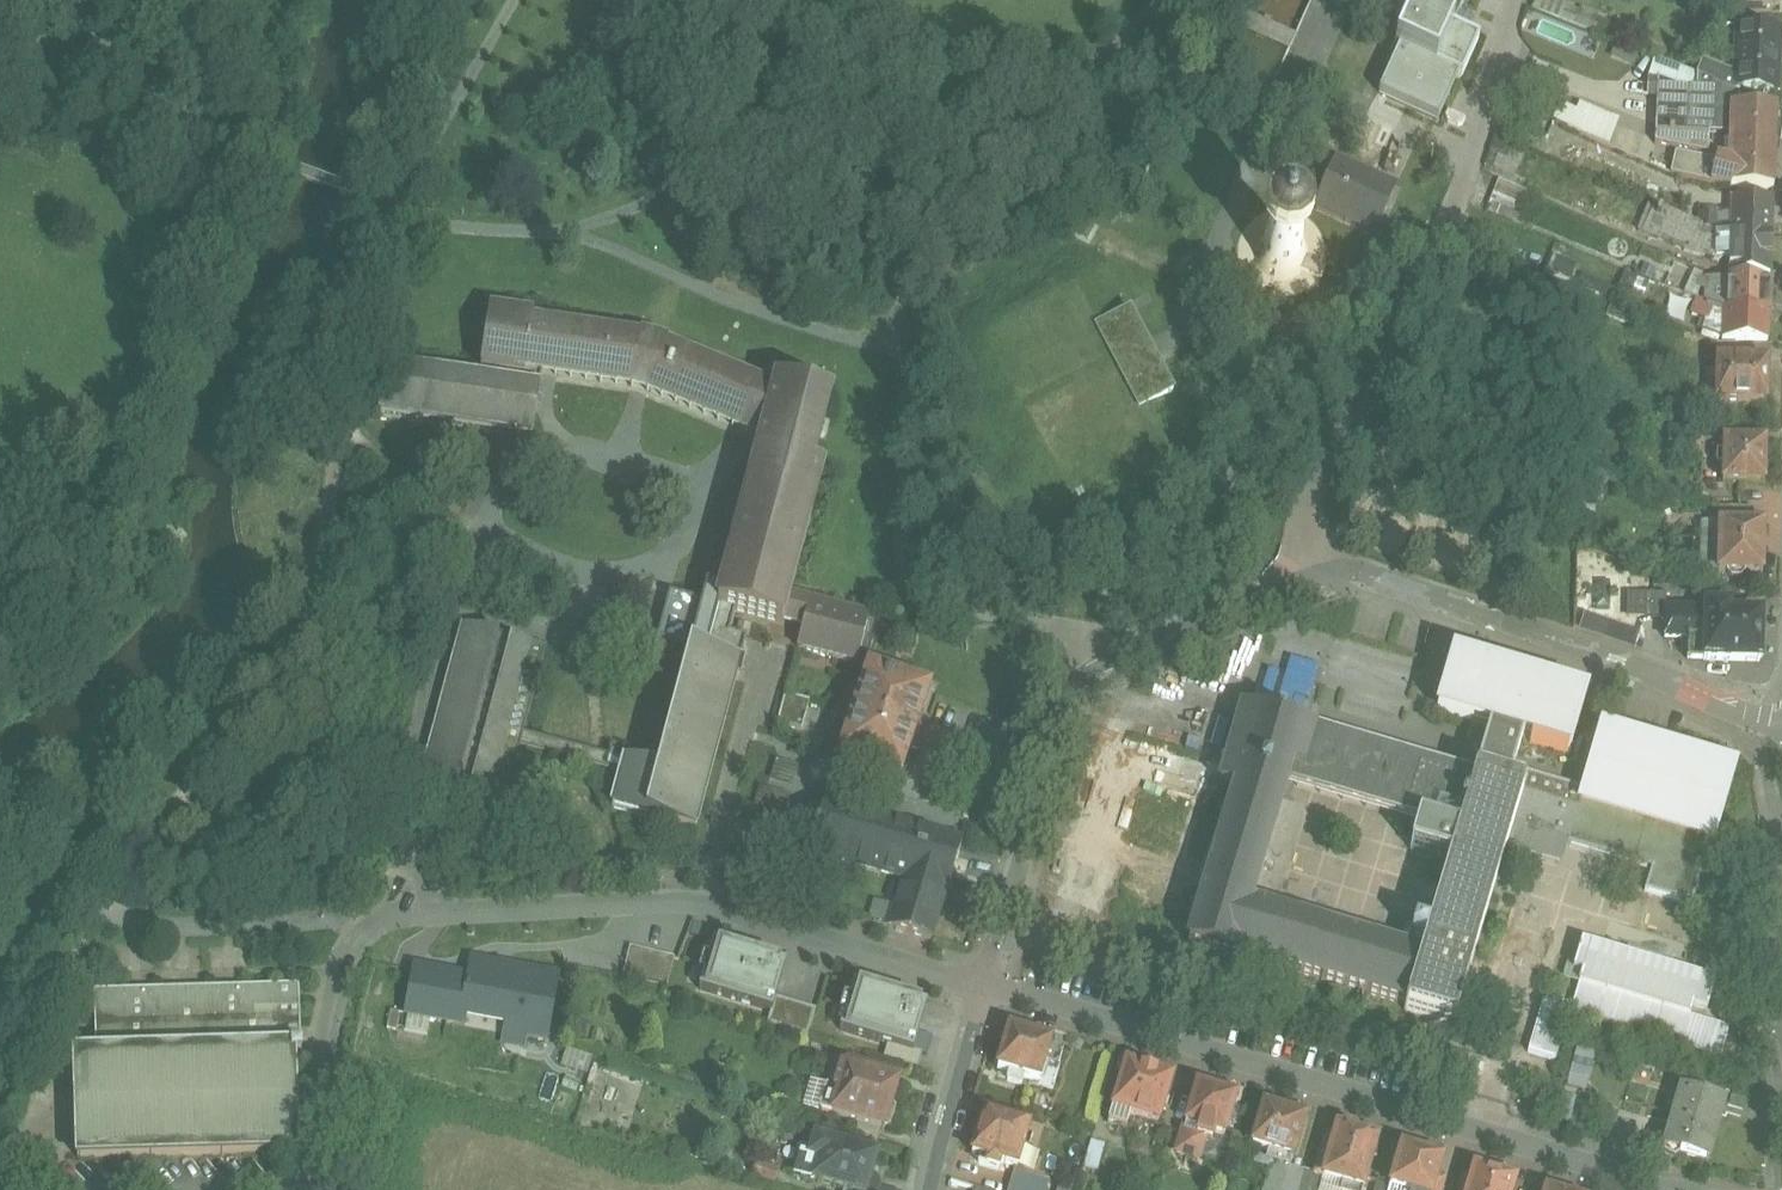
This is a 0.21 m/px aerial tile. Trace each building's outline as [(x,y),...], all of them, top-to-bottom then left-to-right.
[(1406,10),(1389,49),(1394,52),(1374,95),(1434,121),(1454,77),(1459,80),(1480,35),(1454,23),(1465,0),(1384,0),(1406,10)] [(1554,0),(1540,0),(1535,10),(1600,39),(1607,24),(1554,0)] [(1740,7),(1779,8),(1779,0),(1740,0),(1740,7)] [(1779,27),(1740,26),(1738,71),(1737,88),(1738,88),(1776,94),(1779,27)] [(1738,71),(1703,60),(1698,75),(1737,91),(1738,88),(1737,88),(1738,71)] [(1691,85),(1661,74),(1660,80),(1659,80),(1656,144),(1709,155),(1710,134),(1733,135),(1734,107),(1740,108),(1740,93),(1737,92),(1737,91),(1698,75),(1697,75),(1697,85),(1691,85)] [(1562,108),(1556,121),(1608,144),(1619,120),(1583,103),(1578,115),(1562,108)] [(1740,108),(1734,107),(1733,135),(1732,164),(1676,154),(1672,175),(1732,189),(1774,190),(1777,109),(1740,108)] [(1529,155),(1504,144),(1495,167),(1520,177),(1529,155)] [(1397,189),(1337,163),(1317,209),(1377,235),(1397,189)] [(1523,190),(1500,180),(1491,201),(1513,211),(1523,190)] [(1773,200),(1734,199),(1734,214),(1718,214),(1720,234),(1725,236),(1772,237),(1773,200)] [(1699,225),(1679,216),(1680,215),(1665,209),(1663,215),(1659,213),(1657,218),(1665,222),(1659,235),(1687,247),(1685,251),(1694,256),(1716,256),(1716,260),(1733,261),(1733,272),(1771,273),(1772,237),(1725,236),(1720,234),(1699,225)] [(1719,212),(1699,212),(1699,225),(1720,234),(1718,214),(1719,212)] [(1295,230),(1290,228),(1282,228),(1276,229),(1270,232),(1266,235),(1262,240),(1260,245),(1259,251),(1259,257),(1262,265),(1265,270),(1267,272),(1273,276),(1278,278),(1285,279),(1293,278),(1298,275),(1302,272),(1304,269),(1324,278),(1329,266),(1310,257),(1310,253),(1309,246),(1306,239),(1303,235),(1299,232),(1295,230)] [(1546,257),(1524,248),(1519,259),(1541,268),(1546,257)] [(1580,266),(1554,255),(1547,273),(1573,284),(1580,266)] [(1771,284),(1725,281),(1720,279),(1705,279),(1704,302),(1725,310),(1770,312),(1771,284)] [(1704,302),(1700,300),(1694,315),(1724,327),(1725,310),(1704,302)] [(775,391),(667,347),(668,343),(641,336),(640,339),(533,323),(535,316),(491,309),(482,367),(526,374),(528,358),(545,361),(634,374),(653,380),(765,426),(761,442),(762,442),(718,606),(736,611),(783,623),(823,469),(813,467),(832,397),(778,382),(775,391)] [(1770,312),(1725,310),(1724,327),(1724,337),(1769,339),(1770,312)] [(1174,394),(1131,314),(1094,332),(1140,413),(1174,394)] [(1766,362),(1740,362),(1740,346),(1718,345),(1716,403),(1764,405),(1766,362)] [(545,361),(528,358),(526,374),(482,367),(480,380),(541,389),(545,361)] [(480,380),(388,366),(380,414),(517,435),(516,438),(533,440),(541,389),(480,380)] [(1766,442),(1723,441),(1724,483),(1765,484),(1766,442)] [(1754,512),(1721,512),(1721,525),(1754,525),(1754,512)] [(1754,525),(1721,525),(1719,572),(1728,573),(1728,574),(1731,576),(1742,577),(1745,574),(1745,573),(1762,573),(1762,561),(1763,561),(1764,537),(1763,537),(1764,525),(1754,525)] [(1607,566),(1580,566),(1580,585),(1607,585),(1607,566)] [(1665,591),(1644,591),(1644,593),(1645,617),(1645,620),(1665,619),(1664,608),(1666,608),(1665,591)] [(1644,593),(1625,593),(1626,617),(1645,617),(1644,593)] [(690,649),(659,770),(625,761),(613,808),(696,830),(736,680),(739,681),(744,662),(741,661),(747,638),(731,633),(736,611),(718,606),(684,596),(671,643),(690,649)] [(870,617),(811,602),(799,647),(858,663),(870,617)] [(1762,618),(1729,617),(1730,607),(1706,606),(1706,610),(1666,608),(1664,608),(1665,619),(1666,639),(1687,639),(1687,660),(1708,661),(1708,665),(1761,667),(1761,660),(1767,654),(1767,643),(1761,638),(1762,618)] [(1641,631),(1585,612),(1580,629),(1635,647),(1641,631)] [(547,648),(464,625),(420,791),(503,814),(547,648)] [(1584,699),(1452,661),(1437,711),(1489,727),(1475,775),(1477,775),(1477,776),(1509,785),(1513,770),(1523,736),(1532,739),(1531,743),(1568,754),(1584,699)] [(929,689),(870,669),(842,754),(901,774),(929,689)] [(811,700),(786,694),(779,722),(803,729),(811,700)] [(1425,956),(1247,908),(1275,799),(1278,800),(1282,785),(1287,769),(1295,771),(1308,729),(1236,707),(1214,782),(1234,788),(1211,865),(1202,896),(1188,944),(1243,960),(1245,953),(1413,1002),(1425,956)] [(1475,777),(1308,729),(1295,771),(1287,769),(1282,785),(1421,824),(1412,853),(1453,865),(1425,956),(1413,1002),(1411,1008),(1460,1022),(1507,851),(1562,866),(1568,845),(1653,870),(1647,892),(1695,906),(1714,841),(1581,802),(1579,809),(1523,792),(1524,789),(1522,788),(1522,789),(1509,785),(1477,776),(1477,775),(1475,775),(1475,777)] [(1735,775),(1602,734),(1584,790),(1581,802),(1714,841),(1715,842),(1735,775)] [(1584,790),(1513,770),(1509,785),(1522,789),(1522,788),(1524,789),(1523,792),(1579,809),(1581,802),(1584,790)] [(964,842),(826,802),(824,810),(813,807),(805,834),(815,837),(811,852),(904,880),(890,929),(932,941),(946,892),(949,893),(964,842)] [(1211,865),(1130,842),(1117,885),(1144,893),(1147,880),(1202,896),(1211,865)] [(786,958),(716,938),(702,987),(770,1007),(772,1007),(775,997),(786,958)] [(1716,982),(1583,942),(1574,967),(1584,974),(1572,1006),(1570,1012),(1722,1056),(1730,1029),(1705,1021),(1691,1018),(1694,1007),(1707,1011),(1711,995),(1716,982)] [(113,947),(104,944),(101,952),(109,955),(113,947)] [(675,957),(631,947),(624,975),(668,986),(675,957)] [(467,977),(416,968),(409,1010),(432,1014),(431,1018),(466,1024),(468,1015),(527,1025),(525,1035),(545,1039),(557,976),(470,960),(467,977)] [(930,997),(853,976),(839,1028),(916,1048),(930,997)] [(300,985),(96,991),(98,1052),(76,1053),(79,1158),(299,1151),(296,1054),(303,1054),(303,1046),(302,1046),(300,985)] [(818,1008),(775,997),(772,1007),(770,1007),(765,1026),(811,1037),(818,1008)] [(1544,998),(1527,1053),(1555,1061),(1570,1012),(1572,1006),(1544,998)] [(1050,1037),(1022,1029),(1021,1028),(1019,1027),(1016,1026),(1013,1027),(1012,1028),(1010,1030),(1010,1032),(1009,1034),(1010,1037),(999,1065),(1012,1070),(1009,1077),(1021,1081),(1024,1073),(1037,1077),(1038,1077),(1045,1058),(1044,1058),(1044,1055),(1050,1037)] [(1059,1060),(1044,1055),(1044,1058),(1045,1058),(1038,1077),(1037,1077),(1035,1082),(1050,1087),(1059,1060)] [(886,1072),(857,1063),(854,1073),(845,1070),(841,1085),(834,1083),(824,1114),(861,1125),(882,1132),(892,1135),(899,1112),(894,1110),(901,1087),(883,1082),(886,1072)] [(1152,1072),(1128,1064),(1110,1123),(1128,1129),(1132,1115),(1160,1123),(1173,1078),(1170,1078),(1171,1077),(1168,1072),(1157,1069),(1153,1072),(1152,1072)] [(1218,1092),(1198,1086),(1187,1125),(1200,1129),(1198,1136),(1206,1138),(1213,1140),(1215,1134),(1226,1137),(1237,1098),(1234,1097),(1234,1096),(1233,1092),(1222,1089),(1218,1091),(1218,1092)] [(1721,1101),(1682,1089),(1664,1145),(1677,1149),(1675,1155),(1705,1163),(1721,1101)] [(1284,1112),(1277,1106),(1269,1103),(1266,1106),(1262,1105),(1250,1144),(1267,1150),(1265,1157),(1273,1160),(1293,1166),(1307,1119),(1284,1112)] [(1026,1125),(985,1112),(984,1114),(978,1116),(975,1128),(977,1133),(971,1151),(978,1154),(976,1160),(996,1166),(998,1159),(1013,1164),(1026,1125)] [(882,1132),(861,1125),(858,1136),(879,1143),(882,1132)] [(1200,1129),(1187,1125),(1179,1153),(1200,1159),(1206,1138),(1198,1136),(1200,1129)] [(1337,1129),(1335,1137),(1330,1135),(1315,1179),(1323,1182),(1324,1176),(1345,1183),(1344,1188),(1349,1189),(1366,1189),(1380,1141),(1356,1134),(1357,1131),(1344,1128),(1343,1131),(1337,1129)] [(842,1144),(842,1147),(817,1139),(804,1179),(837,1189),(882,1189),(882,1186),(881,1184),(881,1183),(879,1180),(874,1178),(880,1159),(861,1153),(861,1150),(842,1144)] [(1403,1148),(1391,1189),(1432,1189),(1432,1188),(1439,1189),(1441,1189),(1444,1180),(1435,1178),(1441,1159),(1439,1157),(1438,1153),(1428,1150),(1424,1154),(1403,1148)] [(1264,1189),(1286,1189),(1291,1172),(1293,1166),(1273,1160),(1264,1189)] [(779,1169),(755,1161),(751,1173),(775,1181),(779,1169)] [(1479,1166),(1477,1173),(1474,1172),(1472,1178),(1467,1177),(1463,1189),(1512,1189),(1514,1184),(1495,1178),(1497,1171),(1479,1166)] [(1011,1167),(1004,1189),(1038,1189),(1042,1176),(1011,1167)] [(1291,1172),(1286,1189),(1299,1189),(1303,1176),(1291,1172)] [(1303,1176),(1299,1189),(1320,1189),(1323,1182),(1315,1179),(1303,1176)]
